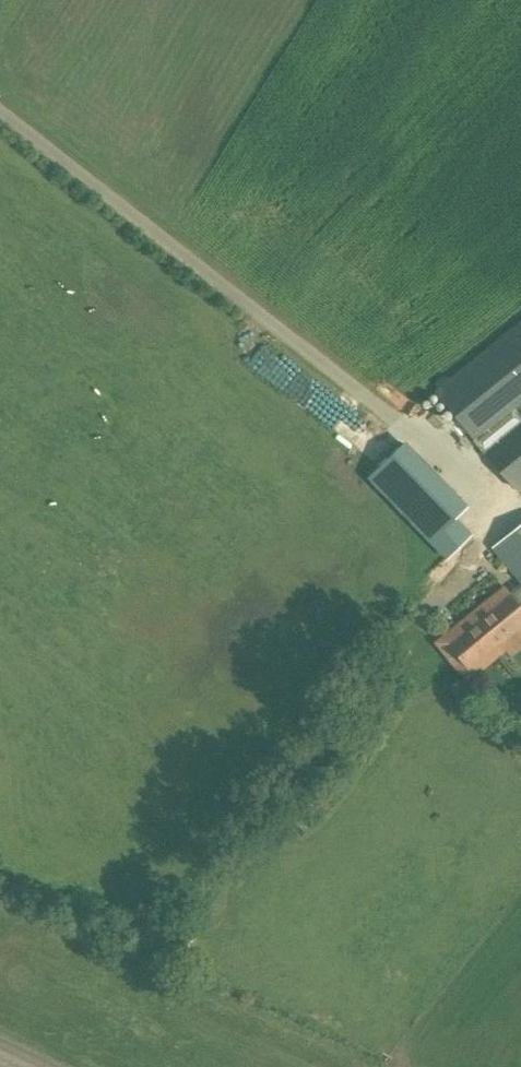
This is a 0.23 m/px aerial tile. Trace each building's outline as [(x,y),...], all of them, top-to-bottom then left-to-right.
[(520,401),(520,323),(436,391),(485,452),(520,423),(520,415),(514,407),(520,401)] [(520,489),(520,423),(485,452),(517,492),(520,489)] [(469,504),(406,440),(367,478),(446,560),(465,542),(448,524),(455,518),(469,504)] [(493,549),(520,584),(520,526),(493,549)] [(515,602),(504,588),(481,607),(485,613),(447,644),(467,668),(504,639),(506,643),(520,631),(520,610),(515,602)]
